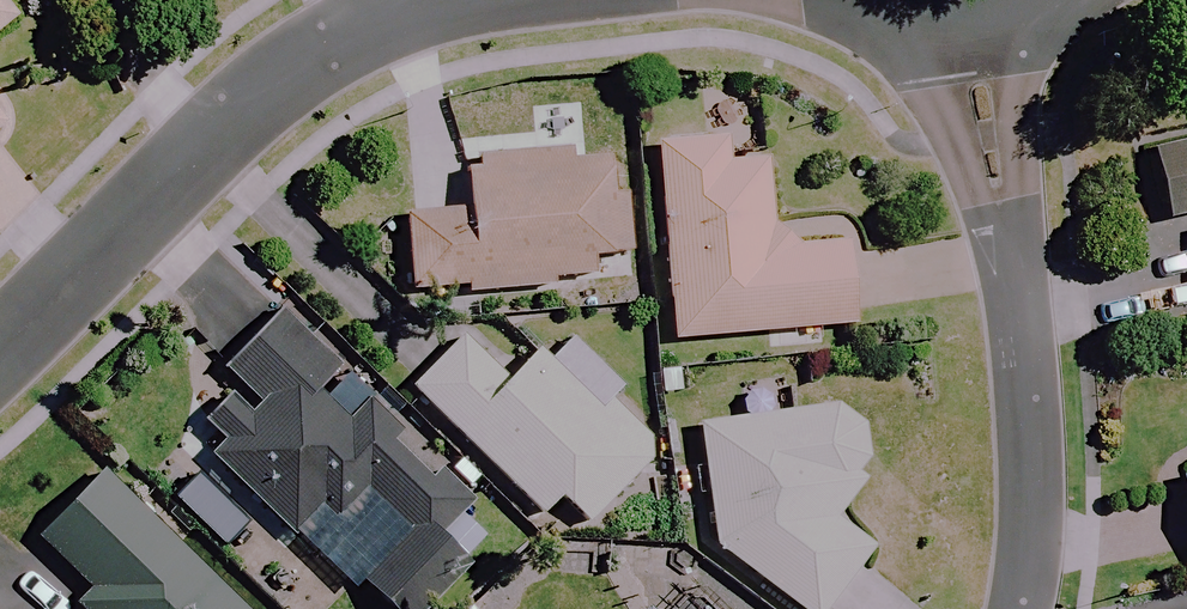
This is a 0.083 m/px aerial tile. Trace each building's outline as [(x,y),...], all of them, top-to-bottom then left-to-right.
[(2,0),(0,0),(0,32),(17,19),(2,0)] [(15,120),(0,100),(0,132),(15,120)] [(728,165),(726,140),(659,146),(676,341),(859,325),(851,222),(777,228),(771,162),(728,165)] [(1156,152),(1175,225),(1186,222),(1186,144),(1156,152)] [(592,251),(631,248),(628,195),(619,195),(616,158),(575,161),(575,151),(467,158),(471,217),(410,221),(415,287),(465,284),(466,293),(551,288),(550,278),(594,275),(592,251)] [(256,323),(216,363),(240,388),(204,423),(227,447),(215,458),(293,537),(321,510),(341,531),(368,504),(404,541),(363,582),(389,608),(442,608),(514,539),(358,380),(334,403),(256,323)] [(507,381),(463,337),(414,388),(544,514),(561,495),(591,524),(663,450),(615,403),(603,415),(537,351),(507,381)] [(720,554),(797,608),(829,608),(875,544),(839,519),(864,484),(856,478),(872,467),(866,423),(845,408),(705,418),(720,554)] [(110,472),(39,550),(86,593),(72,608),(260,608),(110,472)]
